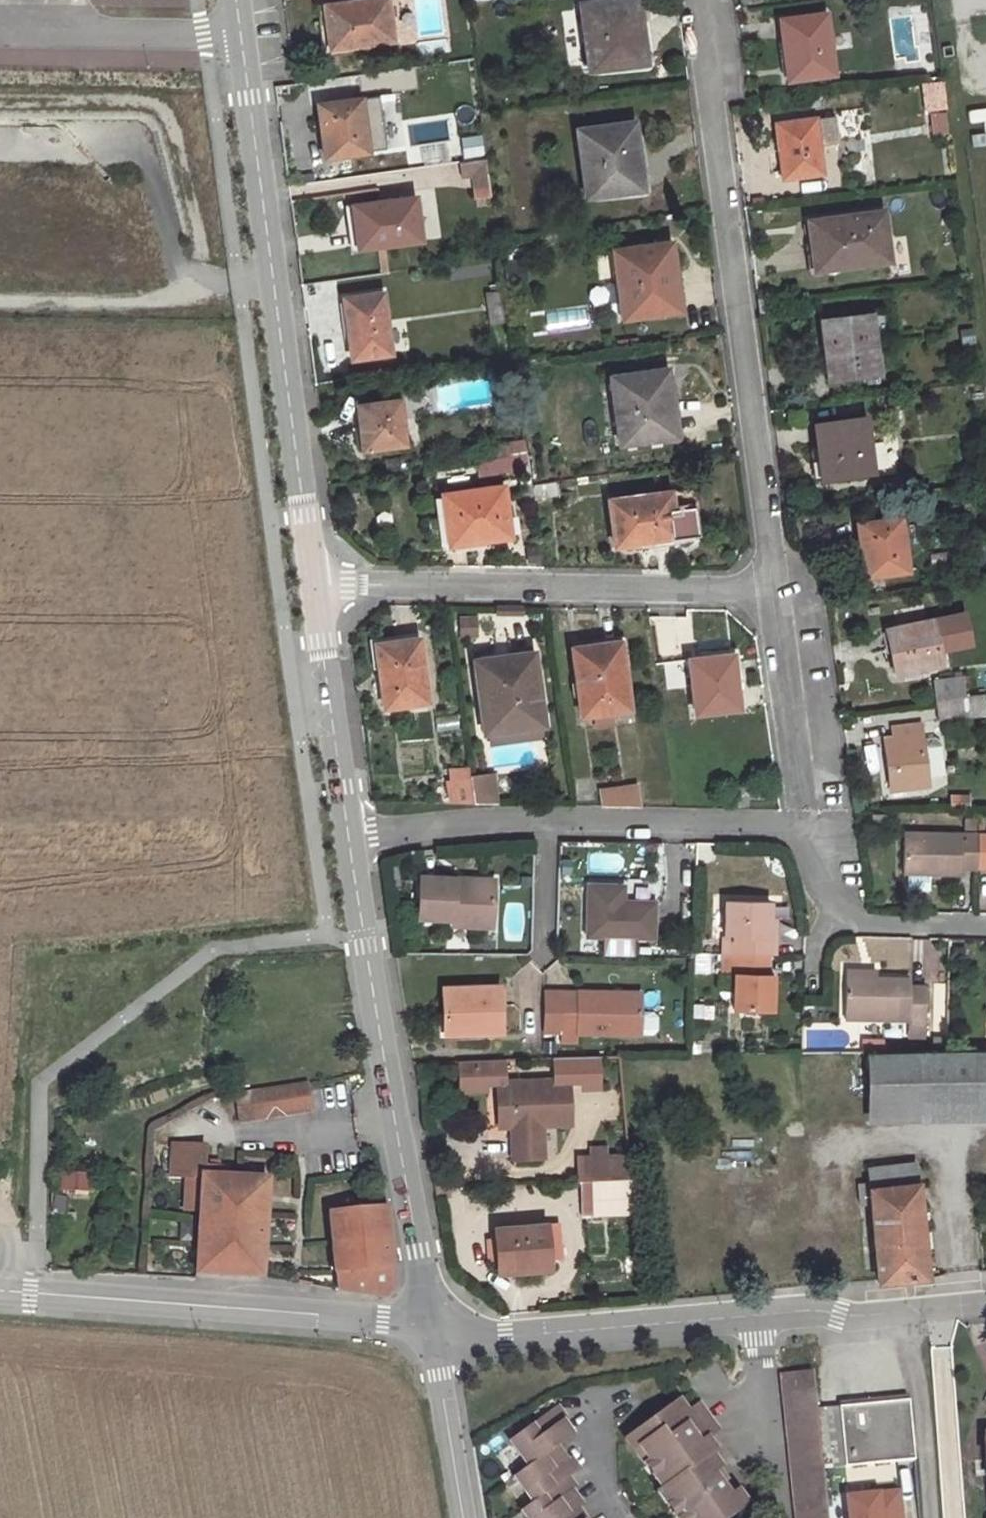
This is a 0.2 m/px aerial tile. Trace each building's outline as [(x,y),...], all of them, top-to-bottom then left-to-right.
[(324,5),(330,50),(394,41),(387,0),(362,0),(324,5)] [(579,5),(588,72),(634,65),(629,25),(640,24),(637,0),(615,0),(579,5)] [(827,12),(782,18),(791,80),(835,73),(827,12)] [(359,99),(317,106),(325,157),(366,152),(359,99)] [(943,109),(927,111),(930,132),(946,131),(943,109)] [(837,116),(777,124),(785,178),(824,172),(820,143),(840,140),(837,116)] [(634,123),(578,131),(587,198),(631,192),(626,153),(637,151),(634,123)] [(481,136),(461,138),(463,157),(483,155),(481,136)] [(488,157),(462,161),(464,183),(491,179),(488,157)] [(415,197),(352,206),(358,250),(420,241),(415,197)] [(884,208),(810,219),(817,270),(891,259),(884,208)] [(670,245),(614,253),(624,319),(668,312),(662,274),(674,272),(670,245)] [(501,289),(485,292),(489,324),(505,322),(501,289)] [(381,293),(344,298),(352,357),(389,352),(381,293)] [(785,299),(774,301),(775,308),(786,306),(785,299)] [(875,313),(823,320),(831,378),(882,371),(875,313)] [(666,371),(611,379),(620,445),(664,438),(660,400),(670,399),(666,371)] [(397,401),(358,406),(364,449),(402,445),(397,401)] [(866,413),(818,419),(825,473),(874,466),(866,413)] [(488,458),(508,455),(506,439),(486,442),(488,458)] [(508,455),(488,458),(490,474),(510,471),(508,455)] [(453,544),(513,536),(505,484),(447,493),(453,544)] [(692,489),(611,501),(616,547),(697,535),(692,489)] [(903,516),(859,522),(867,577),(910,570),(903,516)] [(460,616),(459,637),(477,638),(477,616),(460,616)] [(938,669),(932,625),(888,631),(894,675),(938,669)] [(420,639),(378,645),(387,706),(429,699),(420,639)] [(622,644),(576,650),(585,715),(631,709),(622,644)] [(514,664),(476,670),(478,688),(486,686),(490,710),(483,711),(486,733),(490,732),(523,727),(520,706),(542,703),(534,650),(512,654),(514,664)] [(731,653),(691,658),(698,712),(738,706),(731,653)] [(475,660),(476,670),(514,664),(512,654),(475,660)] [(938,678),(940,697),(970,693),(967,674),(938,678)] [(970,693),(940,697),(943,717),(973,713),(970,693)] [(545,724),(542,703),(520,706),(523,727),(490,732),(492,737),(541,730),(541,725),(545,724)] [(893,792),(928,787),(920,728),(894,732),(895,741),(886,742),(893,792)] [(491,775),(471,777),(475,805),(495,805),(491,775)] [(450,805),(475,805),(471,777),(447,779),(450,805)] [(600,807),(642,807),(642,794),(600,793),(600,807)] [(981,868),(981,863),(982,827),(908,825),(906,864),(981,868)] [(423,865),(410,864),(409,874),(422,875),(423,865)] [(454,888),(455,883),(421,882),(420,923),(454,923),(454,930),(492,930),(494,890),(454,888)] [(626,885),(590,885),(588,938),(654,940),(655,902),(626,902),(626,885)] [(768,940),(769,919),(770,901),(725,901),(724,939),(734,939),(733,954),(736,954),(769,955),(775,955),(775,940),(768,940)] [(734,939),(724,939),(724,953),(733,954),(734,939)] [(769,955),(736,954),(734,1009),(774,1010),(775,977),(769,976),(769,955)] [(842,976),(871,976),(871,966),(842,966),(842,976)] [(906,975),(871,976),(842,976),(842,1020),(907,1018),(907,1027),(924,1026),(924,980),(907,981),(906,975)] [(446,991),(446,1028),(474,1028),(475,1037),(505,1036),(503,989),(446,991)] [(564,1037),(564,992),(546,991),(545,1036),(564,1037)] [(642,992),(564,992),(564,1037),(642,1037),(659,1037),(659,1013),(642,1013),(642,992)] [(447,1038),(475,1037),(474,1028),(446,1028),(447,1038)] [(985,1118),(985,1048),(873,1050),(875,1121),(985,1118)] [(511,1059),(467,1060),(467,1090),(494,1090),(494,1127),(517,1126),(517,1139),(509,1138),(509,1159),(539,1158),(539,1126),(566,1126),(566,1082),(511,1083),(511,1059)] [(307,1086),(233,1100),(239,1129),(312,1114),(307,1086)] [(200,1174),(198,1271),(255,1271),(259,1177),(222,1175),(222,1163),(202,1159),(202,1141),(171,1140),(171,1173),(200,1174)] [(870,1188),(919,1184),(917,1165),(900,1166),(898,1158),(889,1151),(885,1149),(867,1151),(870,1188)] [(595,1165),(629,1164),(628,1156),(594,1157),(595,1165)] [(631,1182),(629,1164),(595,1165),(595,1183),(631,1182)] [(61,1195),(91,1194),(90,1173),(60,1175),(61,1195)] [(635,1217),(631,1182),(595,1183),(581,1184),(584,1219),(635,1217)] [(930,1278),(919,1184),(870,1188),(859,1190),(861,1204),(871,1204),(880,1282),(930,1278)] [(394,1293),(393,1281),(384,1208),(331,1214),(340,1290),(394,1293)] [(498,1239),(490,1240),(492,1265),(499,1264),(500,1271),(554,1267),(554,1262),(564,1261),(561,1226),(559,1224),(497,1229),(498,1239)] [(814,1371),(782,1373),(797,1517),(829,1517),(814,1371)] [(912,1398),(844,1401),(848,1460),(915,1456),(912,1398)] [(518,1469),(503,1479),(506,1486),(515,1477),(532,1499),(521,1507),(528,1517),(584,1517),(586,1517),(578,1503),(582,1498),(572,1485),(576,1481),(569,1471),(579,1463),(570,1450),(566,1454),(557,1441),(570,1430),(561,1417),(564,1412),(555,1401),(508,1436),(525,1458),(516,1464),(518,1469)] [(848,1460),(844,1401),(820,1401),(825,1462),(848,1460)] [(637,1453),(656,1480),(662,1476),(670,1487),(666,1492),(672,1502),(668,1505),(677,1517),(732,1517),(747,1507),(711,1457),(716,1454),(707,1442),(695,1426),(705,1418),(699,1408),(687,1415),(679,1405),(634,1438),(642,1449),(637,1453)] [(705,1418),(695,1426),(707,1442),(718,1434),(705,1418)] [(642,1449),(634,1438),(628,1443),(637,1453),(642,1449)] [(662,1476),(656,1480),(662,1490),(658,1494),(668,1505),(672,1502),(666,1492),(670,1487),(662,1476)] [(899,1484),(849,1490),(852,1517),(903,1517),(899,1484)]
